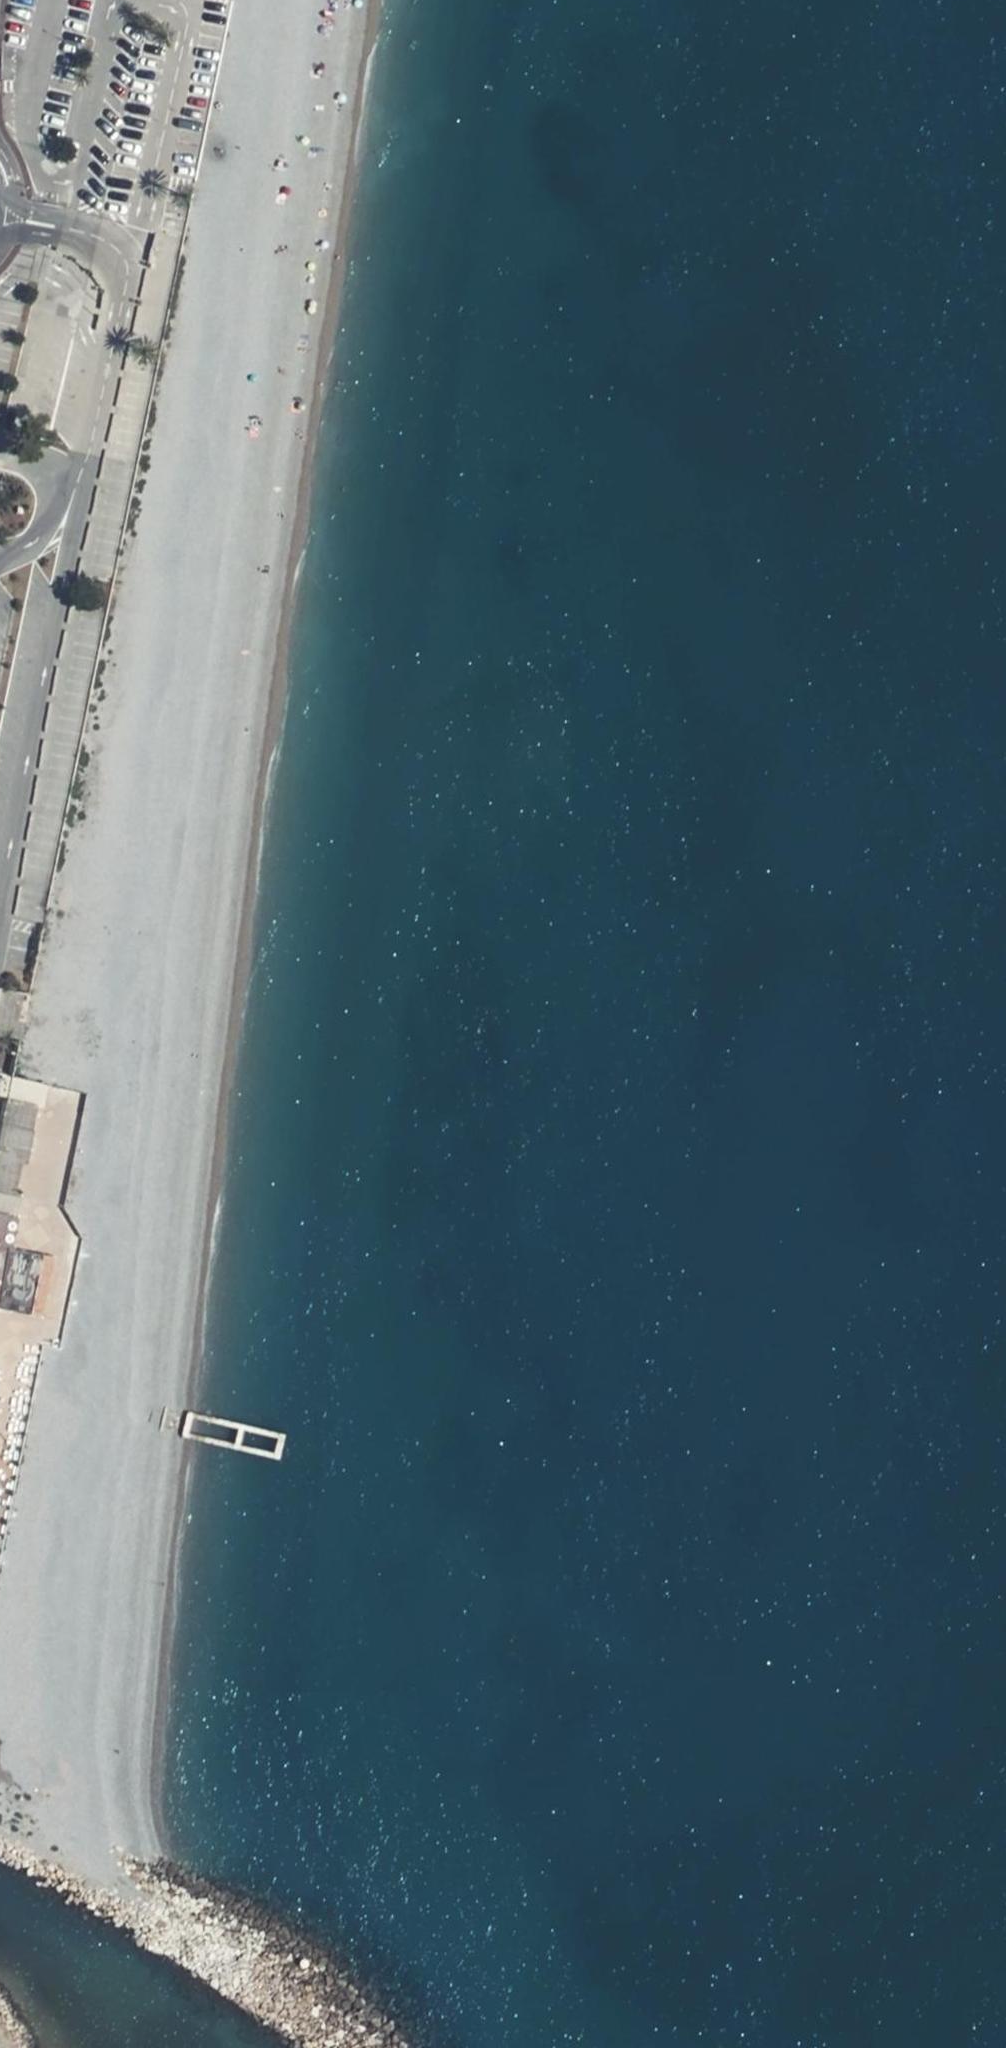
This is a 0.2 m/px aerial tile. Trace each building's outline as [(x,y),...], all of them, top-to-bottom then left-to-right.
[(76,938),(46,932),(35,995),(66,1001),(76,938)] [(0,990),(0,1036),(6,1038),(14,993),(0,990)] [(23,1024),(0,1128),(0,1286),(1,1287),(3,1249),(3,1247),(10,1216),(17,1217),(22,1196),(16,1195),(23,1165),(28,1166),(35,1132),(32,1132),(54,1031),(23,1024)] [(3,1247),(3,1249),(1,1287),(0,1286),(0,1307),(2,1307),(12,1249),(3,1247)] [(51,1257),(12,1249),(2,1307),(41,1315),(51,1257)]
